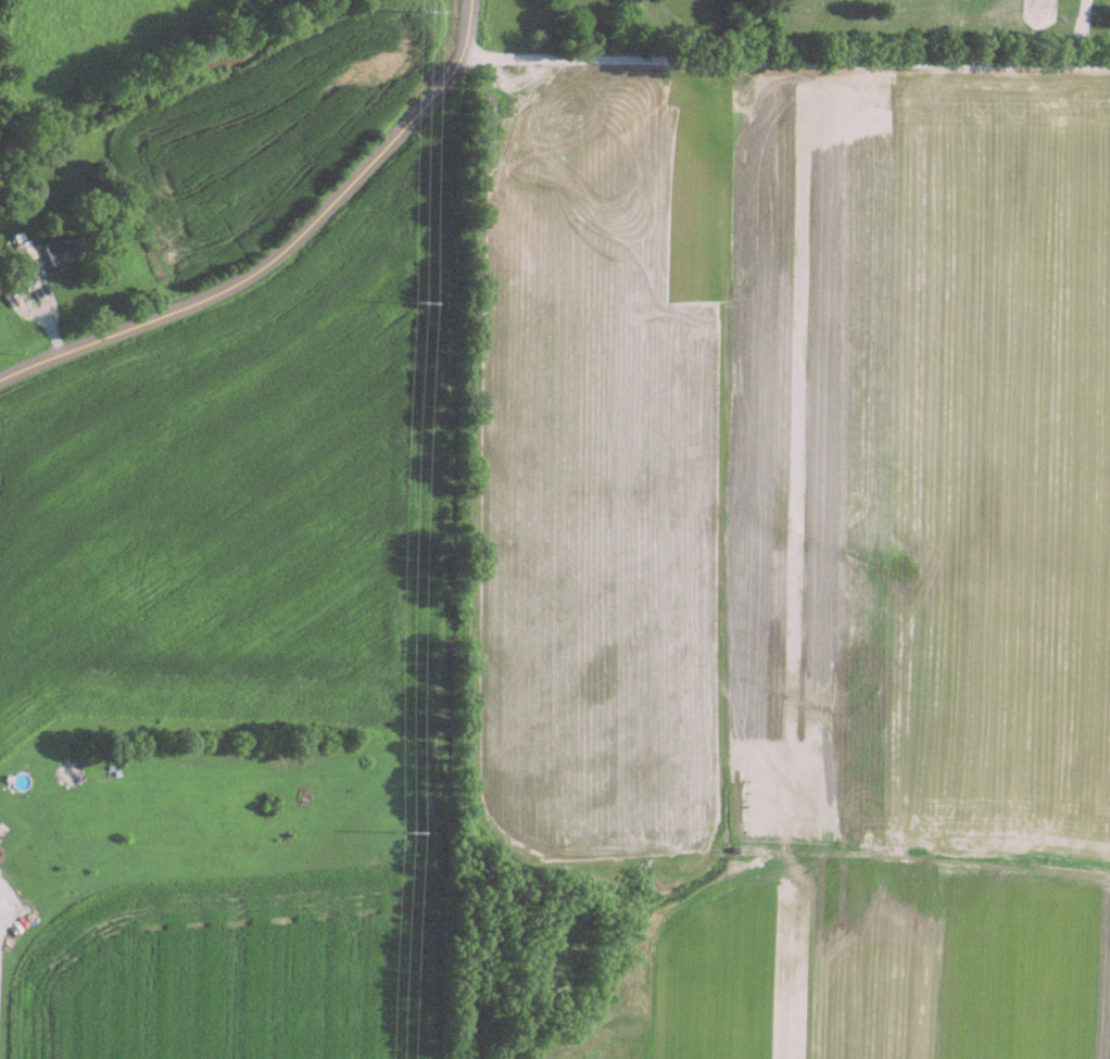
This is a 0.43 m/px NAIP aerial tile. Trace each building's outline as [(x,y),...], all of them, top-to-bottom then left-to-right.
[(47,266),(78,255),(71,233),(39,244),(47,266)] [(16,243),(22,259),(29,256),(24,240),(16,243)]
